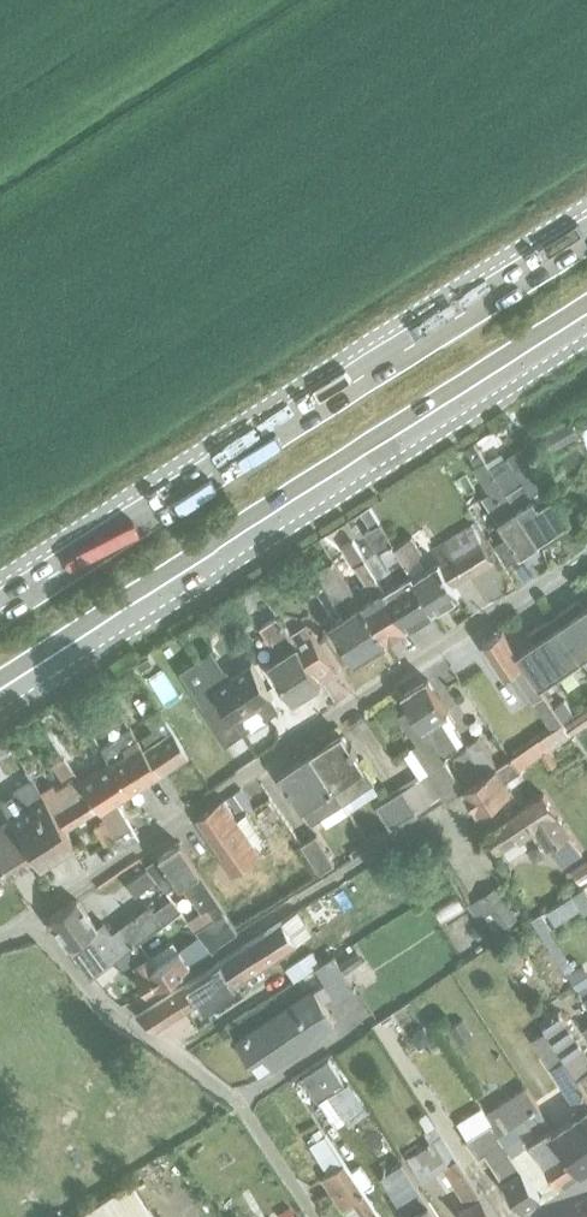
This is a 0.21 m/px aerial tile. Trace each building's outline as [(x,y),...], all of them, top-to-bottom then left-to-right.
[(583,416),(546,417),(547,438),(583,437),(583,416)] [(533,481),(492,510),(522,552),(563,523),(533,481)] [(416,526),(398,534),(409,555),(426,547),(416,526)] [(439,550),(452,568),(482,548),(469,530),(439,550)] [(333,610),(367,661),(464,596),(432,547),(367,591),(338,547),(318,560),(346,601),(334,609),(333,610)] [(557,568),(586,621),(586,552),(557,568)] [(565,708),(504,615),(476,634),(500,670),(514,660),(537,695),(515,709),(530,732),(565,708)] [(283,651),(301,680),(339,656),(321,627),(283,651)] [(195,655),(178,666),(193,689),(210,677),(195,655)] [(60,785),(79,816),(277,690),(257,659),(60,785)] [(388,784),(405,810),(505,744),(489,720),(471,732),(428,667),(391,692),(432,755),(388,784)] [(349,720),(282,765),(315,814),(382,770),(349,720)] [(0,738),(0,752),(14,744),(8,733),(0,738)] [(513,749),(500,758),(509,772),(522,763),(513,749)] [(64,752),(52,761),(61,774),(73,766),(64,752)] [(499,760),(460,779),(472,804),(511,784),(499,760)] [(485,818),(501,842),(533,820),(563,864),(586,847),(586,846),(541,779),(485,818)] [(243,785),(230,793),(239,807),(252,799),(243,785)] [(225,788),(196,808),(235,865),(264,845),(225,788)] [(76,833),(52,793),(0,825),(0,881),(76,833)] [(105,816),(95,822),(105,839),(116,832),(105,816)] [(173,823),(154,836),(179,873),(198,860),(173,823)] [(319,829),(304,839),(311,849),(323,867),(337,857),(319,829)] [(414,873),(423,888),(445,874),(436,859),(414,873)] [(147,862),(126,879),(135,892),(142,886),(148,894),(162,882),(147,862)] [(483,919),(511,907),(499,881),(471,893),(483,919)] [(98,960),(167,916),(154,896),(113,922),(105,910),(96,915),(86,899),(67,912),(98,960)] [(200,906),(188,914),(195,924),(213,912),(206,901),(200,906)] [(300,905),(286,914),(300,937),(315,928),(300,905)] [(286,916),(139,1010),(155,1025),(302,939),(286,916)] [(138,936),(115,954),(124,967),(134,960),(139,969),(135,971),(145,987),(188,960),(211,945),(199,929),(177,946),(172,937),(149,952),(138,936)] [(343,953),(350,965),(364,957),(357,945),(343,953)] [(315,946),(288,964),(297,975),(318,961),(323,958),(315,946)] [(580,981),(586,978),(586,961),(586,960),(573,966),(580,981)] [(230,1035),(246,1060),(328,1007),(312,982),(230,1035)] [(543,1026),(567,1097),(586,1090),(586,1074),(584,1065),(586,1064),(586,1039),(573,998),(542,1009),(547,1025),(543,1026)] [(408,1031),(421,1045),(435,1033),(422,1019),(408,1031)] [(332,1054),(305,1070),(320,1094),(347,1077),(332,1054)] [(563,1173),(586,1158),(586,1095),(534,1129),(563,1173)] [(311,1135),(328,1161),(343,1151),(326,1124),(311,1135)] [(485,1161),(514,1202),(537,1185),(508,1144),(485,1161)] [(383,1165),(405,1199),(426,1185),(403,1151),(383,1165)] [(353,1216),(381,1216),(383,1216),(346,1153),(324,1166),(353,1216)] [(130,1166),(63,1210),(68,1216),(164,1216),(130,1166)] [(479,1216),(496,1216),(505,1212),(485,1180),(464,1194),(479,1216)]
